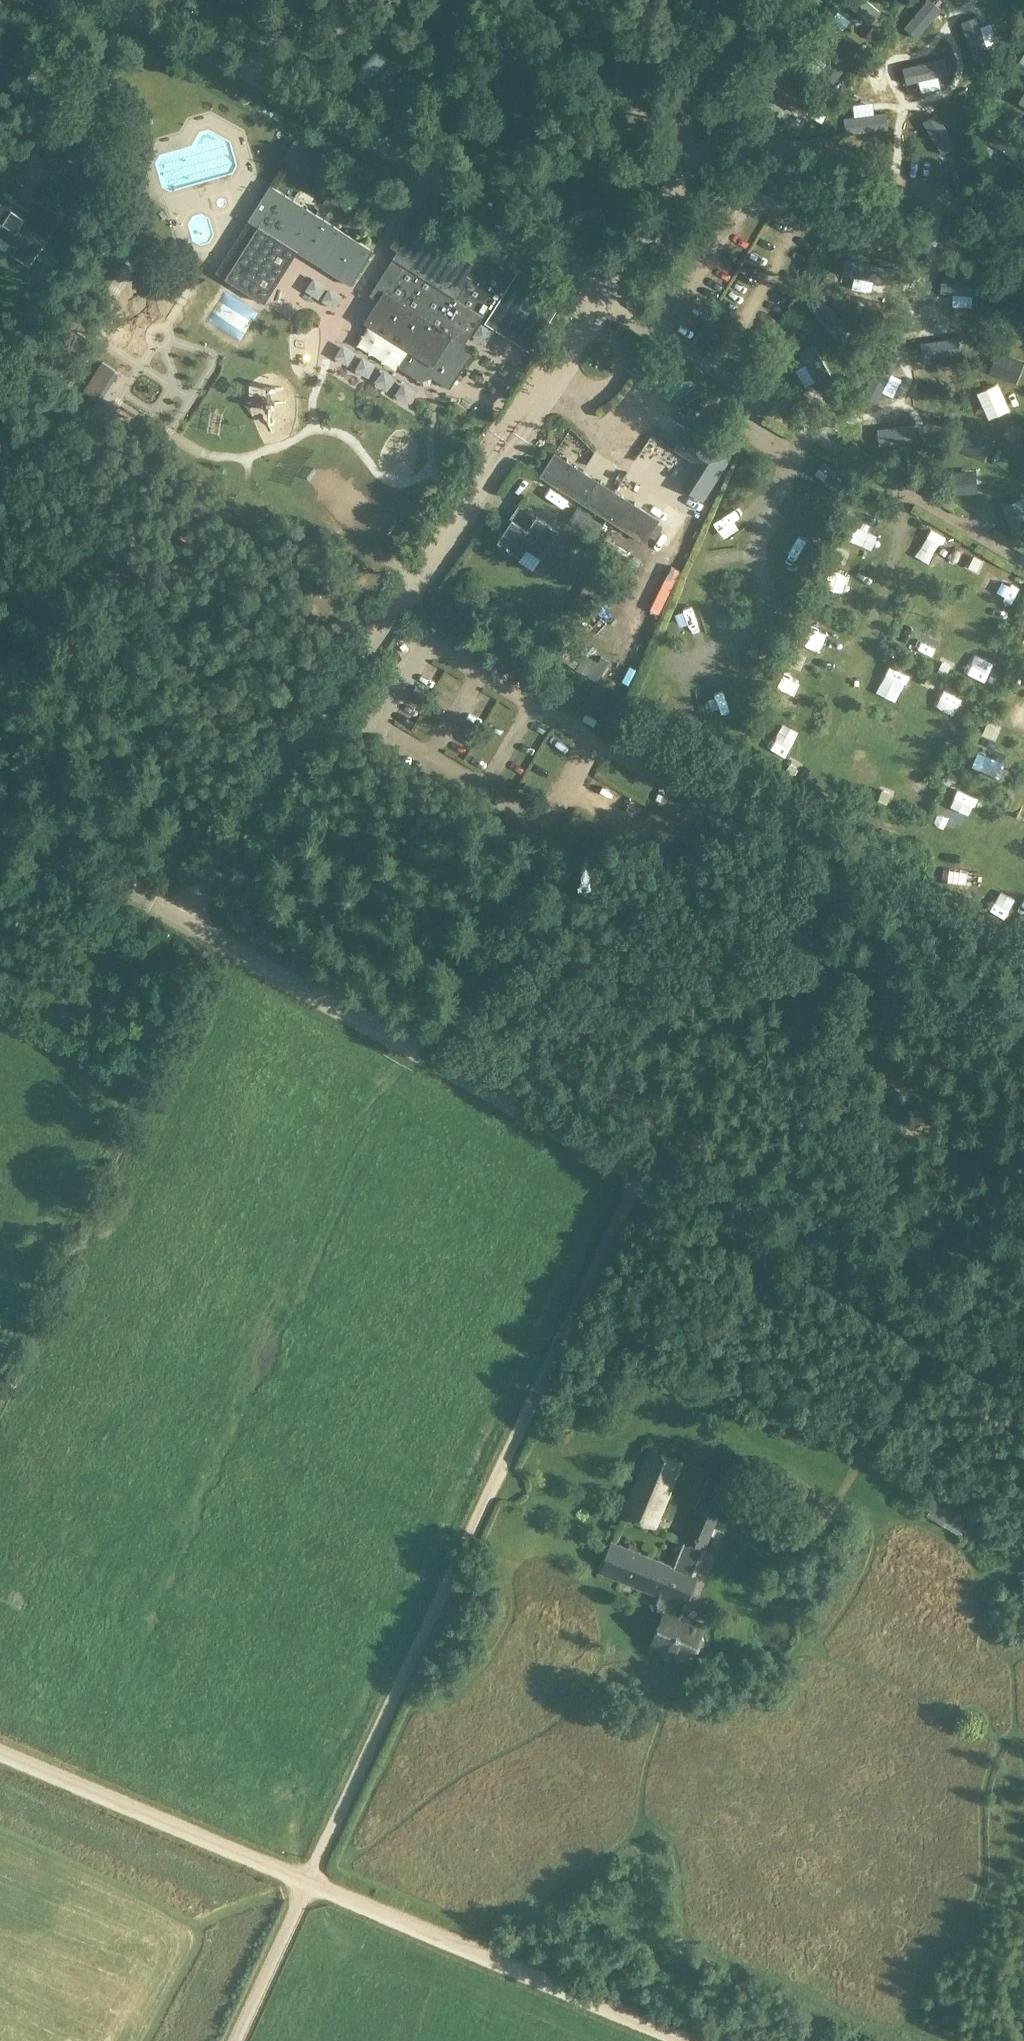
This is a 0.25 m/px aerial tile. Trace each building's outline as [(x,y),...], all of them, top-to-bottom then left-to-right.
[(876,9),(868,0),(843,0),(863,21),(876,9)] [(1011,24),(1018,0),(1002,0),(996,19),(1011,24)] [(901,42),(915,47),(929,9),(915,4),(901,42)] [(826,17),(843,28),(850,17),(833,6),(826,17)] [(996,42),(1002,35),(993,29),(988,37),(996,42)] [(876,40),(870,35),(862,44),(868,50),(876,40)] [(958,74),(973,79),(985,40),(971,35),(958,74)] [(894,54),(900,46),(898,44),(889,39),(884,47),(894,54)] [(374,42),(352,67),(375,87),(396,62),(374,42)] [(1012,66),(1023,73),(1023,53),(1021,51),(1012,66)] [(803,82),(798,91),(809,98),(815,90),(803,82)] [(959,96),(964,89),(956,83),(951,91),(959,96)] [(921,129),(935,134),(948,95),(934,90),(921,129)] [(849,100),(858,106),(861,102),(852,96),(849,100)] [(986,137),(1016,157),(1023,146),(1023,143),(996,124),(986,137)] [(925,137),(919,145),(928,151),(934,143),(925,137)] [(747,183),(758,190),(766,179),(754,172),(747,183)] [(270,185),(264,195),(248,220),(249,220),(216,272),(265,303),(298,251),(351,285),(373,250),(352,237),(270,185)] [(0,205),(0,224),(1,225),(0,227),(0,237),(17,248),(13,256),(31,267),(62,219),(39,204),(32,215),(5,197),(0,205)] [(192,217),(187,240),(206,244),(211,221),(192,217)] [(372,311),(365,323),(407,349),(402,358),(399,363),(400,368),(405,371),(418,380),(433,377),(449,388),(472,353),(464,348),(482,319),(486,322),(531,351),(547,327),(565,298),(520,269),(511,282),(493,271),(492,272),(479,264),(483,258),(436,228),(431,225),(419,217),(411,230),(398,251),(393,258),(394,258),(370,295),(379,301),(372,311)] [(493,234),(483,247),(504,263),(514,250),(493,234)] [(883,293),(889,279),(853,261),(846,275),(883,293)] [(896,268),(887,263),(883,270),(892,276),(896,268)] [(988,301),(995,287),(958,269),(952,283),(988,301)] [(210,332),(245,345),(257,314),(222,301),(210,332)] [(862,336),(869,323),(832,305),(825,319),(862,336)] [(862,315),(871,319),(875,311),(867,306),(862,315)] [(982,320),(972,315),(966,327),(976,332),(982,320)] [(968,347),(974,334),(938,316),(931,330),(968,347)] [(841,380),(848,367),(811,349),(805,363),(841,380)] [(847,350),(842,360),(850,364),(855,355),(847,350)] [(997,358),(987,380),(998,384),(1008,363),(997,358)] [(98,403),(117,373),(100,362),(81,392),(98,403)] [(945,394),(952,380),(915,363),(908,376),(945,394)] [(668,370),(654,389),(663,396),(677,377),(668,370)] [(406,373),(396,380),(403,390),(414,382),(406,373)] [(423,384),(413,393),(422,402),(432,393),(423,384)] [(970,414),(989,423),(999,404),(979,394),(970,414)] [(932,425),(939,410),(930,406),(923,421),(932,425)] [(932,425),(923,421),(895,407),(889,421),(925,439),(932,425)] [(657,411),(635,460),(653,468),(675,420),(657,411)] [(557,443),(571,451),(580,434),(567,427),(557,443)] [(698,465),(712,443),(688,428),(674,450),(698,465)] [(973,461),(981,444),(963,436),(955,453),(973,461)] [(909,451),(905,459),(913,463),(917,455),(909,451)] [(550,461),(539,478),(579,503),(644,544),(650,536),(657,524),(659,520),(555,454),(550,461)] [(952,500),(960,481),(941,473),(933,493),(952,500)] [(801,492),(824,491),(823,479),(801,480),(801,492)] [(1023,522),(1023,502),(1018,500),(1012,518),(1023,522)] [(855,504),(847,521),(864,529),(872,512),(855,504)] [(596,538),(603,526),(577,509),(569,521),(596,538)] [(536,516),(527,529),(512,520),(497,542),(521,557),(527,548),(542,557),(559,530),(536,516)] [(785,552),(795,559),(807,543),(797,536),(785,552)] [(818,599),(837,605),(843,586),(823,580),(818,599)] [(1023,662),(1023,643),(1016,640),(1010,657),(1023,662)] [(946,678),(954,658),(934,651),(927,672),(946,678)] [(788,661),(783,680),(795,683),(800,664),(788,661)] [(973,789),(983,794),(996,766),(986,761),(973,789)] [(887,774),(879,798),(902,805),(910,781),(887,774)] [(965,842),(970,820),(954,816),(949,838),(965,842)] [(651,1447),(622,1516),(656,1530),(685,1461),(651,1447)] [(940,1493),(927,1514),(960,1535),(973,1514),(940,1493)] [(706,1549),(719,1517),(698,1508),(684,1540),(706,1549)] [(611,1542),(599,1572),(660,1597),(657,1603),(660,1608),(665,1611),(651,1645),(690,1661),(704,1626),(680,1617),(684,1607),(685,1607),(697,1577),(695,1576),(670,1566),(611,1542)]
